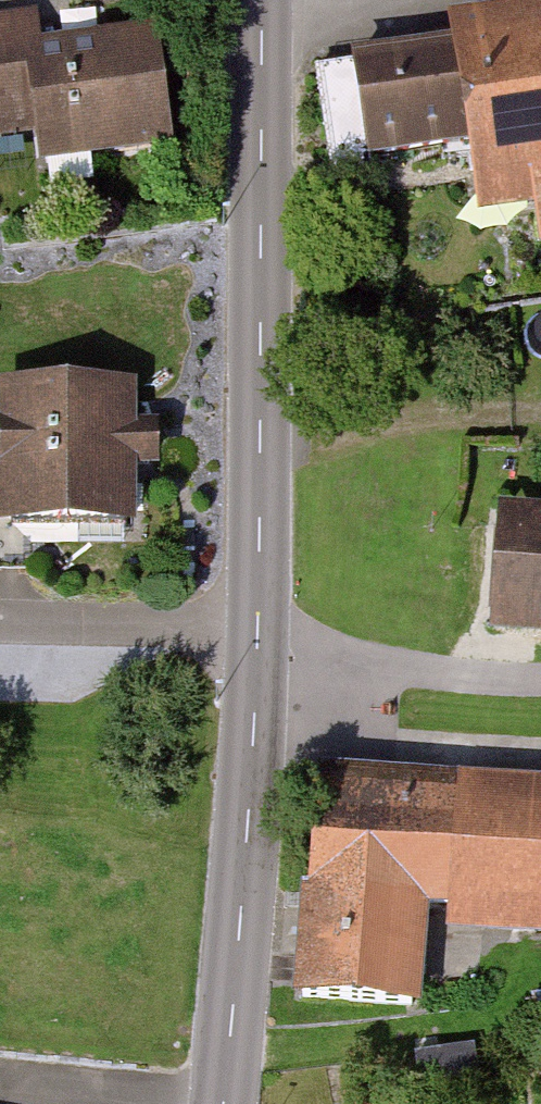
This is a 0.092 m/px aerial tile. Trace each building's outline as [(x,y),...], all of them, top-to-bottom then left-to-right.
[(326,54),(340,154),(381,148),(479,134),(489,204),(540,197),(540,0),(471,0),(460,2),(462,19),(365,33),(367,48),(326,54)] [(0,9),(0,132),(50,127),(38,5),(0,9)] [(175,22),(48,35),(61,156),(188,143),(175,22)] [(146,517),(150,379),(12,376),(8,514),(146,517)] [(503,621),(540,625),(540,507),(514,504),(503,621)] [(309,984),(437,994),(443,912),(540,920),(540,768),(328,751),(309,984)]
